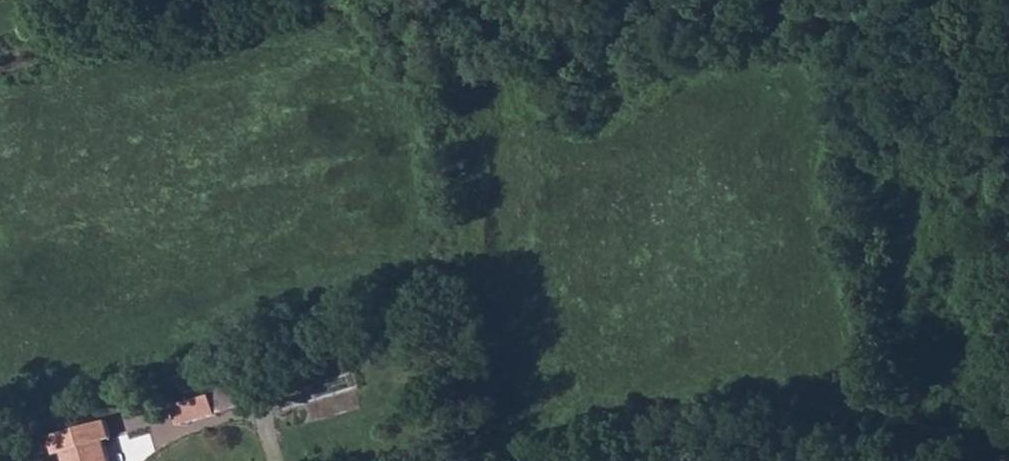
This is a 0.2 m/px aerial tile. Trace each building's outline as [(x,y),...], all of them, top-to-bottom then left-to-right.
[(218,384),(216,378),(169,391),(179,425),(217,414),(209,387),(218,384)] [(209,387),(217,414),(244,406),(236,379),(218,384),(209,387)] [(111,438),(106,420),(50,436),(55,454),(62,452),(65,460),(110,460),(104,440),(111,438)]
